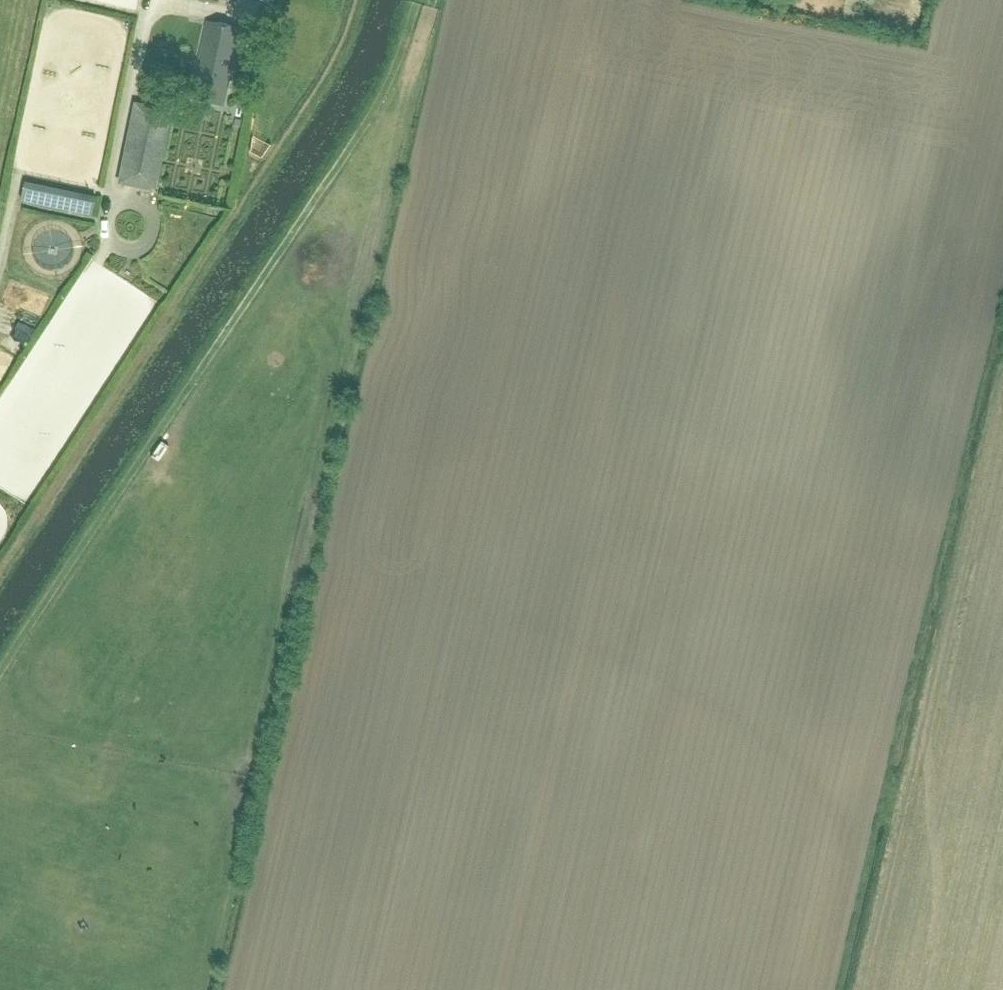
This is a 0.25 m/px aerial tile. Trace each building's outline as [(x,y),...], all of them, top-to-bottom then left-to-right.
[(192,98),(221,104),(238,29),(208,22),(192,98)] [(118,184),(156,192),(172,111),(134,103),(118,184)] [(25,179),(23,191),(42,195),(45,184),(25,179)]
